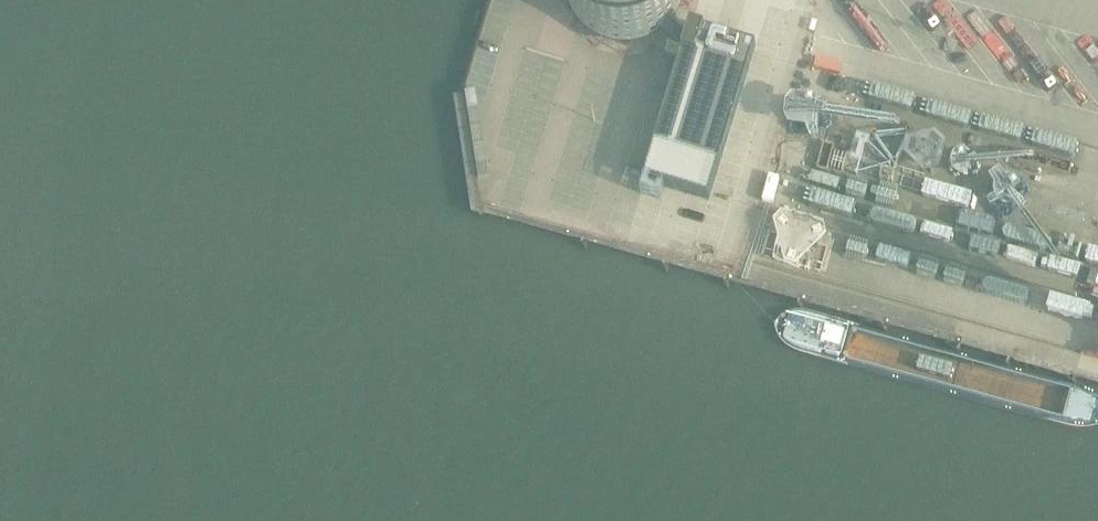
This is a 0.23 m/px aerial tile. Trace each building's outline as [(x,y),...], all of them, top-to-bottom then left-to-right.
[(569,7),(572,13),(574,17),(576,21),(580,26),(583,30),(586,32),(589,35),(593,37),(599,41),(603,43),(607,44),(614,46),(618,47),(622,47),(629,47),(636,46),(640,45),(644,44),(648,43),(652,41),(658,37),(662,35),(665,32),(670,27),(675,21),(677,18),(679,14),(682,7),(683,3),(684,0),(567,0),(569,7)] [(680,65),(643,188),(662,193),(666,181),(711,193),(757,41),(693,23),(684,53),(671,49),(667,62),(680,65)]
